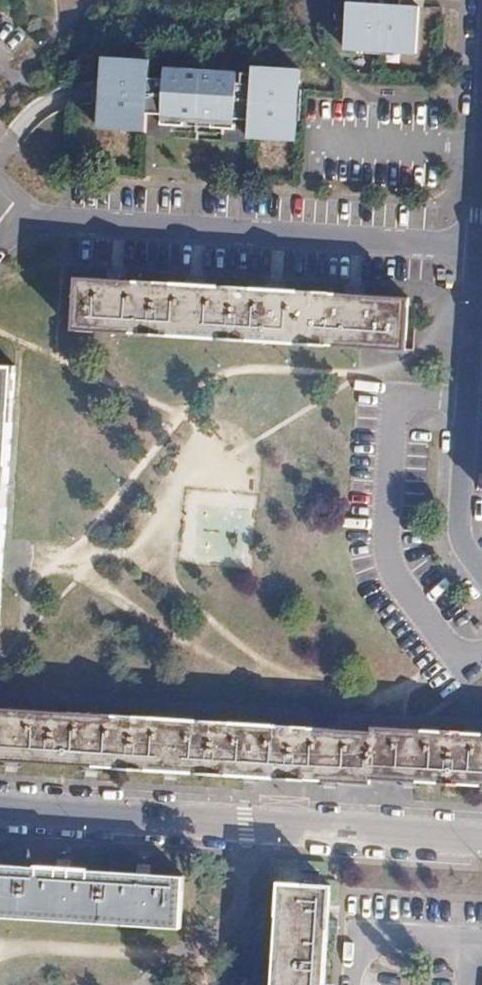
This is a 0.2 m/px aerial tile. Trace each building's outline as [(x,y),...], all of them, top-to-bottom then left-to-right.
[(369,5),(347,4),(344,51),(417,55),(420,9),(401,7),(402,0),(369,0),(369,5)] [(149,60),(103,56),(100,93),(98,129),(144,132),(146,112),(158,113),(158,124),(235,128),(236,118),(248,119),(247,139),(294,142),(299,70),(252,67),(250,87),(235,86),(236,76),(163,71),(162,81),(148,80),(149,60)] [(408,300),(77,278),(74,329),(405,350),(408,300)] [(0,366),(0,606),(16,367),(0,366)] [(0,705),(0,756),(378,779),(378,775),(424,778),(481,782),(481,730),(381,724),(381,729),(0,705)] [(0,865),(0,917),(180,928),(183,877),(0,865)] [(280,884),(274,984),(325,984),(328,940),(331,888),(280,884)]
